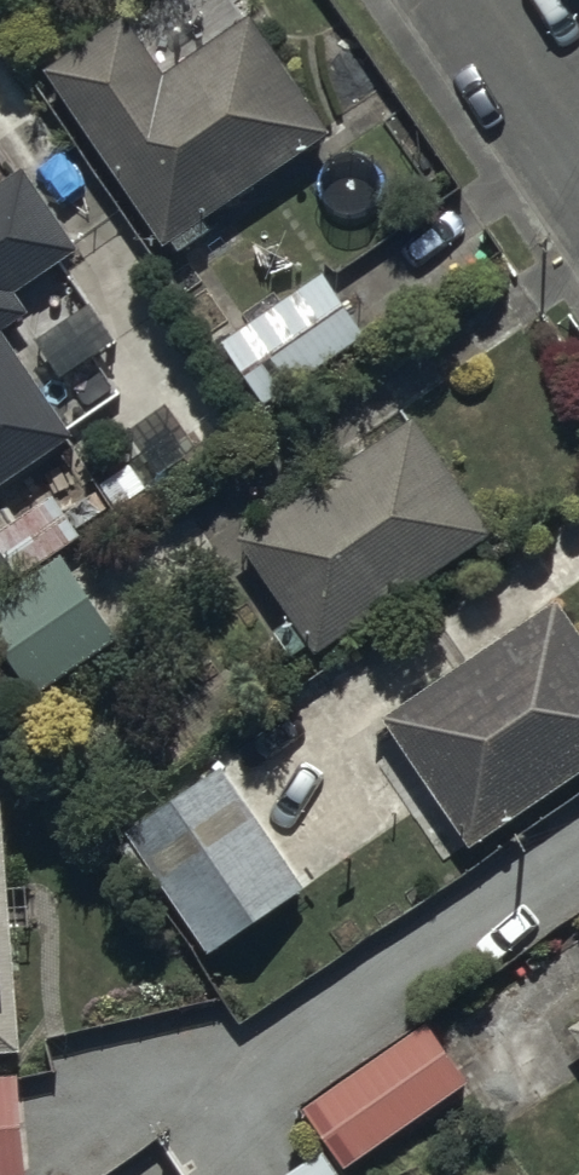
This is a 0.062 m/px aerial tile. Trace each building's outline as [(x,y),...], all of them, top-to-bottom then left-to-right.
[(128,4),(48,58),(163,229),(168,226),(179,242),(213,219),(205,205),(331,120),(253,4),(168,62),(128,4)] [(23,342),(8,318),(30,304),(14,280),(77,239),(25,159),(0,175),(0,472),(76,422),(72,416),(87,406),(38,332),(23,342)] [(324,264),(221,334),(263,397),(367,327),(324,264)] [(319,640),(491,520),(412,407),(240,528),(319,640)] [(63,544),(85,528),(54,484),(0,523),(0,589),(63,544)] [(63,544),(0,589),(0,639),(34,687),(121,626),(63,544)] [(385,705),(444,793),(411,815),(442,861),(578,768),(578,620),(558,589),(385,705)] [(308,881),(225,754),(108,830),(191,958),(308,881)] [(21,1049),(7,793),(0,794),(0,1050),(21,1049)] [(427,1010),(304,1095),(345,1156),(468,1071),(427,1010)] [(0,1065),(0,1174),(25,1174),(18,1064),(0,1065)] [(323,1141),(272,1174),(346,1174),(323,1141)]
